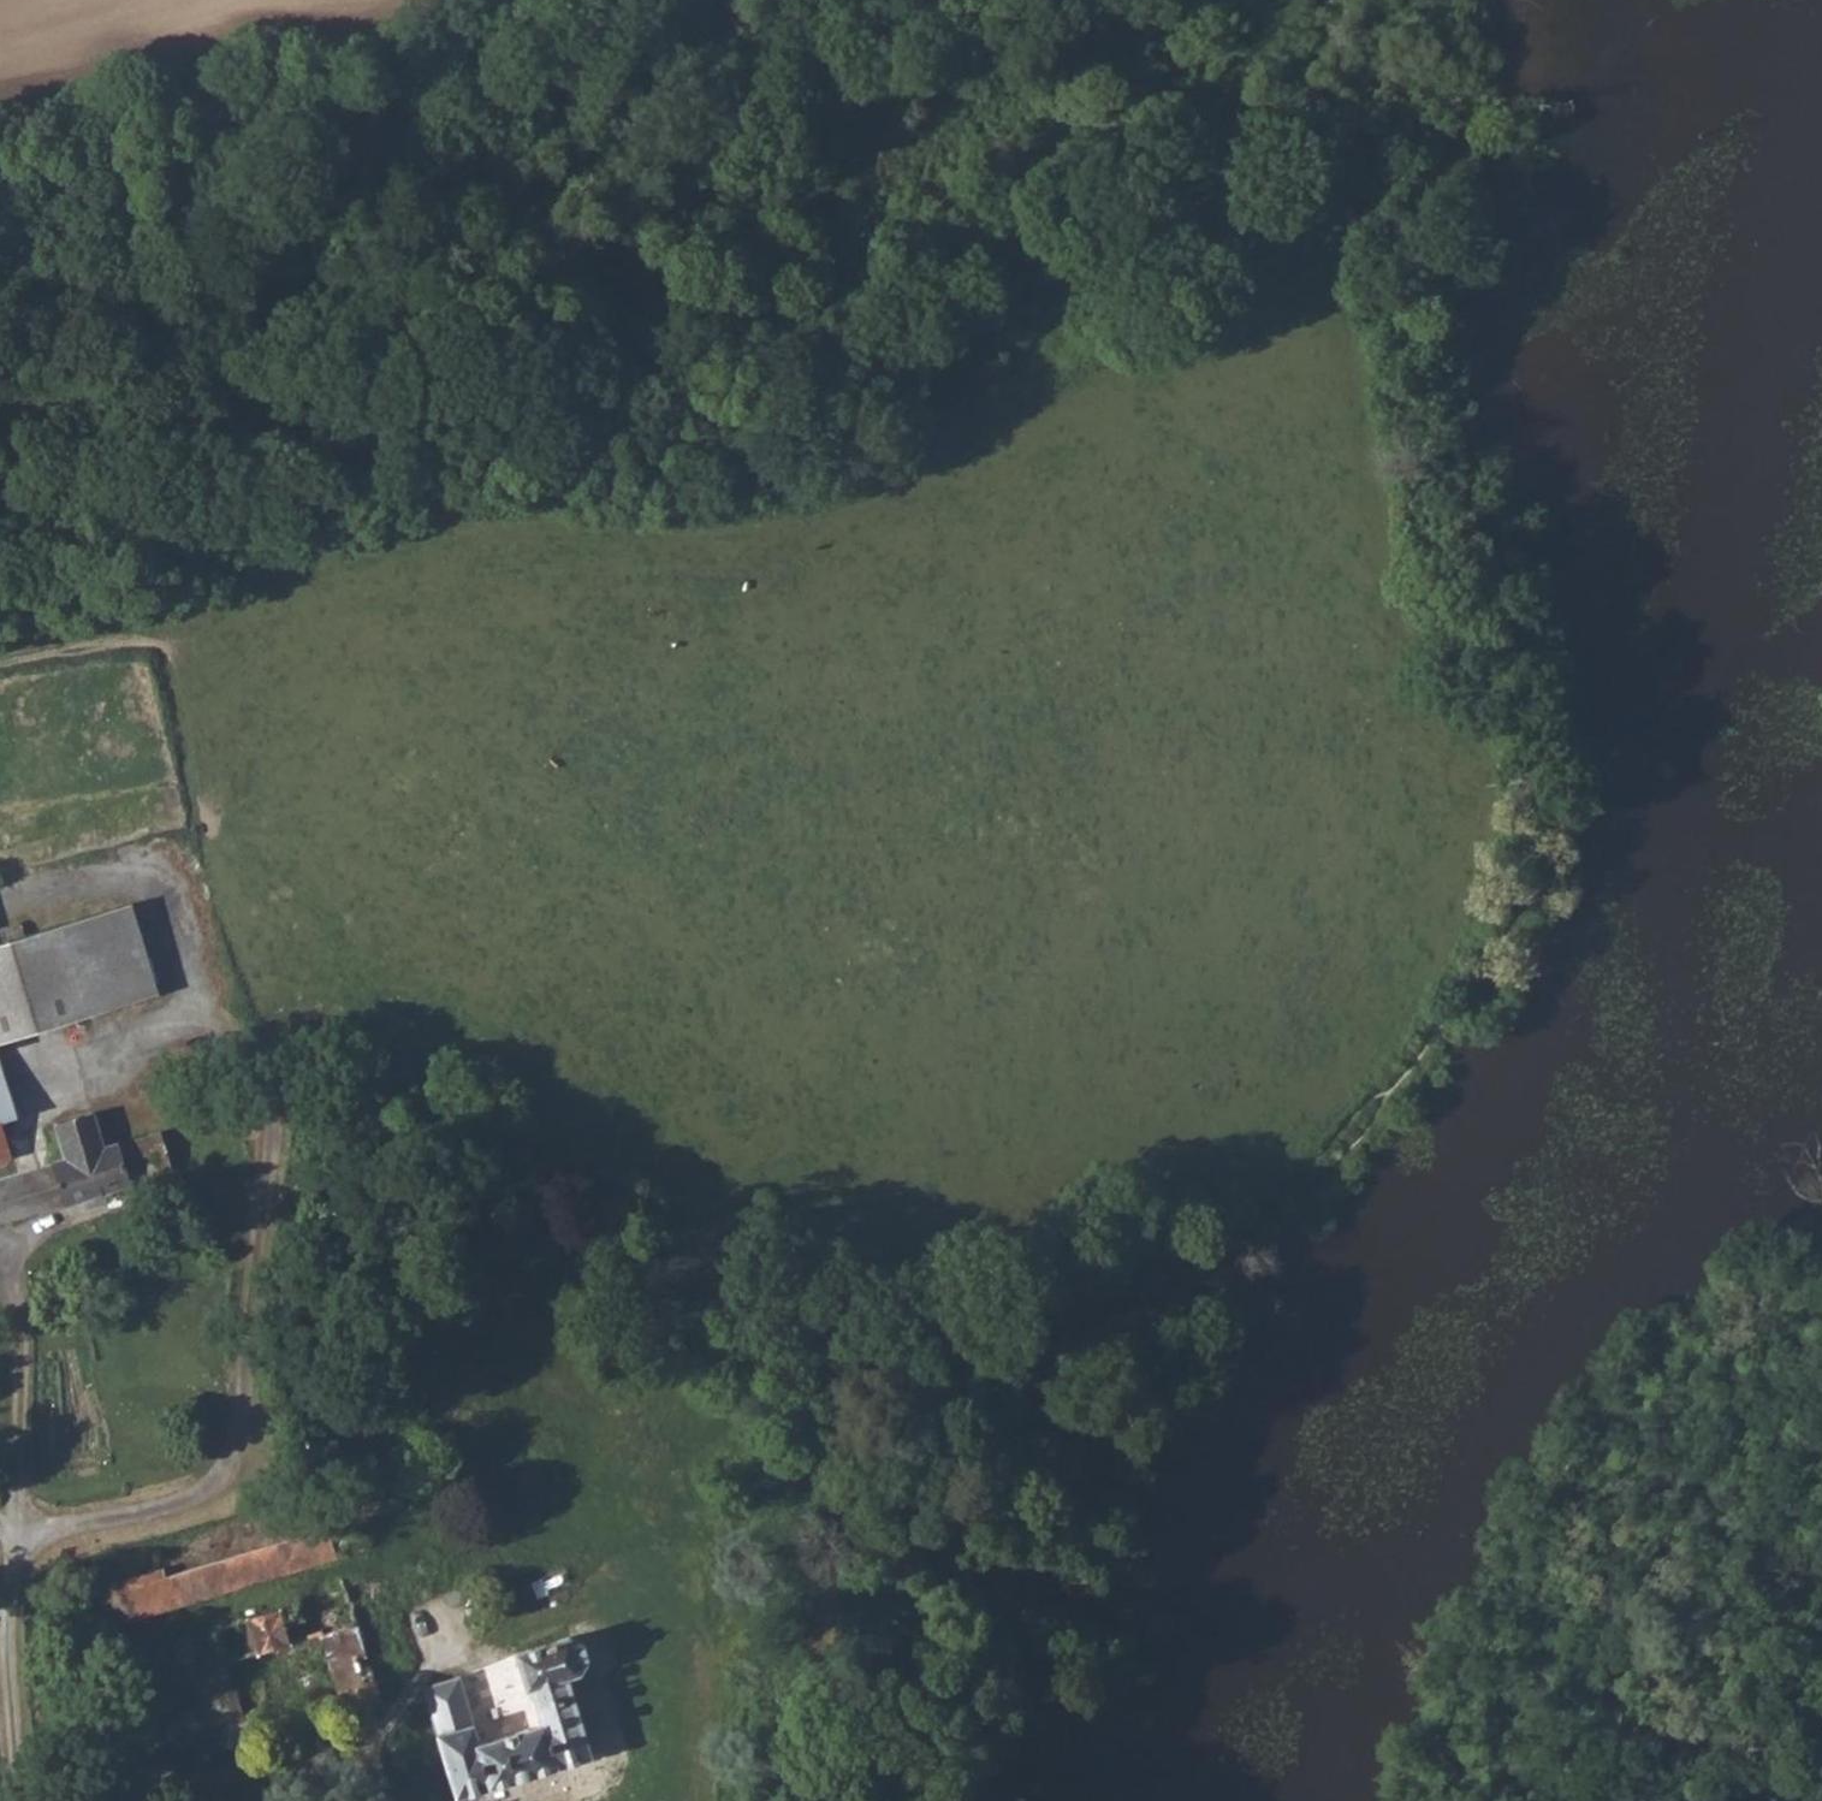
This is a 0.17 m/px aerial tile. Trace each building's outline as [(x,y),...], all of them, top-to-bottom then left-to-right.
[(163,1001),(136,914),(0,955),(0,1050),(163,1001)] [(15,1156),(6,1125),(20,1121),(0,1054),(0,1160),(15,1156)] [(0,1188),(0,1228),(50,1213),(51,1215),(117,1196),(116,1192),(157,1179),(146,1144),(90,1159),(78,1124),(43,1135),(54,1171),(0,1188)] [(107,1596),(104,1597),(118,1634),(330,1572),(322,1542),(175,1584),(172,1574),(168,1570),(162,1569),(158,1569),(156,1572),(155,1581),(107,1596)] [(184,1690),(139,1705),(144,1722),(189,1709),(209,1767),(244,1756),(220,1680),(315,1648),(339,1728),(375,1717),(339,1602),(171,1653),(184,1690)] [(419,1705),(449,1800),(501,1800),(587,1775),(563,1695),(576,1690),(581,1686),(584,1682),(585,1675),(584,1667),(580,1660),(575,1657),(568,1656),(513,1673),(524,1708),(526,1709),(537,1743),(478,1760),(457,1694),(419,1705)]
